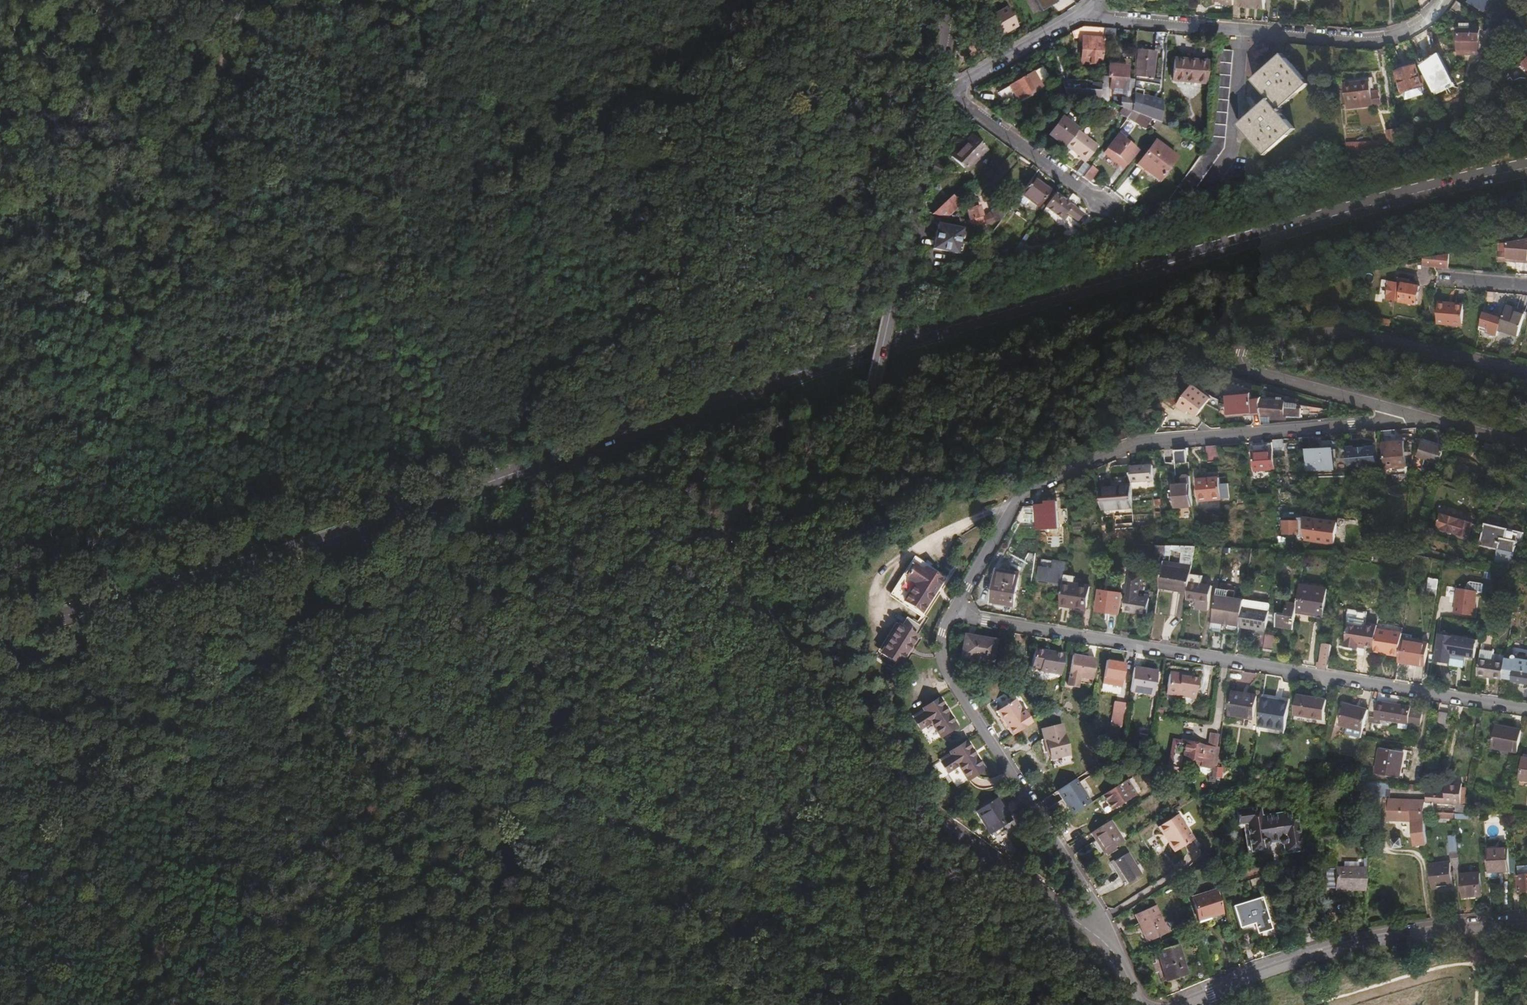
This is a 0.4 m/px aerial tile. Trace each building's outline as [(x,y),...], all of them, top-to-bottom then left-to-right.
[(1059,0),(1036,0),(1042,10),(1059,0)] [(1268,0),(1243,0),(1242,7),(1267,9),(1268,0)] [(1494,0),(1474,0),(1471,4),(1485,14),(1494,0)] [(1457,1),(1452,9),(1463,16),(1468,8),(1457,1)] [(1018,27),(1007,8),(980,24),(990,43),(1018,27)] [(1480,54),(1481,31),(1469,30),(1469,25),(1458,24),(1457,55),(1473,56),(1473,54),(1480,54)] [(1081,61),(1103,63),(1105,44),(1106,32),(1083,29),(1074,34),(1077,41),(1081,41),(1082,43),(1083,43),(1081,61)] [(1116,45),(1117,33),(1106,32),(1105,44),(1116,45)] [(1152,43),(1153,35),(1138,34),(1137,43),(1152,43)] [(1166,52),(1167,36),(1157,35),(1155,51),(1163,52),(1166,52)] [(1408,57),(1415,54),(1409,40),(1403,43),(1408,57)] [(1210,144),(1182,180),(1194,189),(1224,149),(1229,94),(1232,51),(1218,50),(1210,144)] [(1379,63),(1378,50),(1368,51),(1368,64),(1379,63)] [(1148,65),(1149,55),(1140,54),(1138,78),(1147,78),(1148,65)] [(1263,157),(1295,132),(1279,113),(1310,88),(1287,56),(1254,81),(1269,101),(1238,126),(1263,157)] [(1207,64),(1175,62),(1173,83),(1206,85),(1207,64)] [(1422,87),(1416,64),(1393,70),(1399,94),(1401,94),(1403,100),(1422,94),(1420,88),(1422,87)] [(1023,78),(1017,66),(1010,70),(1016,82),(998,92),(1003,103),(1014,97),(1017,102),(1024,97),(1025,99),(1034,94),(1033,92),(1037,90),(1035,86),(1043,82),(1037,70),(1023,78)] [(1122,111),(1132,114),(1134,90),(1134,85),(1128,84),(1129,71),(1109,70),(1108,81),(1102,80),(1101,87),(1101,88),(1100,103),(1107,105),(1108,93),(1114,94),(1114,97),(1122,98),(1122,111)] [(1371,82),(1346,85),(1349,109),(1374,106),(1372,89),(1371,82)] [(1065,101),(1100,103),(1101,88),(1094,88),(1094,96),(1068,95),(1068,87),(1060,86),(1061,91),(1065,101)] [(1134,90),(1132,114),(1157,121),(1160,112),(1155,110),(1156,105),(1138,101),(1140,93),(1134,90)] [(1065,101),(1061,91),(1048,97),(1048,100),(1065,101)] [(1050,136),(1065,148),(1076,134),(1079,131),(1063,119),(1050,136)] [(969,171),(989,148),(973,134),(952,157),(969,171)] [(1076,134),(1065,148),(1079,158),(1078,160),(1085,165),(1097,149),(1076,134)] [(1117,136),(1107,150),(1110,151),(1106,156),(1120,167),(1124,163),(1127,165),(1138,151),(1117,136)] [(1349,162),(1403,152),(1400,136),(1389,138),(1391,148),(1348,150),(1349,162)] [(1159,184),(1176,161),(1155,145),(1137,168),(1159,184)] [(1037,170),(1030,165),(1023,175),(1030,180),(1031,179),(1037,170)] [(1082,179),(1090,185),(1097,175),(1090,169),(1082,179)] [(1048,192),(1031,179),(1030,180),(1018,196),(1037,208),(1048,192)] [(1074,210),(1079,202),(1071,196),(1066,205),(1055,196),(1044,211),(1059,223),(1065,217),(1077,226),(1083,217),(1074,210)] [(951,198),(932,218),(945,221),(959,205),(951,198)] [(983,227),(996,225),(1000,220),(997,207),(987,210),(988,215),(981,217),(979,208),(967,211),(970,227),(984,231),(983,227)] [(959,257),(963,232),(939,228),(934,253),(959,257)] [(1526,259),(1526,237),(1510,240),(1509,251),(1501,251),(1500,251),(1499,260),(1517,261),(1517,259),(1526,259)] [(1501,242),(1501,251),(1509,251),(1510,240),(1501,242)] [(1019,245),(1009,258),(1029,253),(1019,245)] [(1437,267),(1447,268),(1449,252),(1438,254),(1436,267),(1437,267)] [(1436,267),(1438,254),(1426,257),(1425,266),(1436,267)] [(1417,305),(1421,285),(1410,284),(1410,278),(1399,277),(1398,282),(1389,280),(1386,298),(1400,301),(1400,302),(1417,305)] [(1461,327),(1465,308),(1440,302),(1435,322),(1461,327)] [(1516,336),(1524,314),(1516,311),(1517,308),(1506,305),(1497,330),(1516,336)] [(1208,400),(1191,386),(1173,408),(1182,415),(1185,412),(1194,419),(1208,400)] [(1223,398),(1223,409),(1224,416),(1241,415),(1242,417),(1258,416),(1258,405),(1259,402),(1259,399),(1247,399),(1247,397),(1223,398)] [(1284,404),(1259,402),(1258,405),(1258,416),(1258,419),(1266,419),(1266,422),(1283,422),(1283,419),(1299,419),(1299,410),(1293,410),(1283,410),(1284,406),(1284,404)] [(1374,444),(1373,431),(1357,432),(1358,445),(1345,446),(1347,466),(1374,465),(1373,444),(1374,444)] [(1117,436),(1121,444),(1127,441),(1124,433),(1117,436)] [(1307,450),(1306,437),(1298,438),(1299,450),(1307,450)] [(1284,455),(1282,439),(1272,440),(1272,442),(1273,457),(1284,455)] [(1274,472),(1273,457),(1272,442),(1251,444),(1252,474),(1274,472)] [(1407,467),(1404,443),(1383,444),(1385,470),(1407,467)] [(1438,475),(1445,449),(1423,443),(1419,458),(1425,460),(1423,471),(1438,475)] [(1495,463),(1500,447),(1487,443),(1483,459),(1495,463)] [(1218,462),(1217,445),(1206,446),(1206,463),(1218,462)] [(1509,467),(1514,450),(1503,447),(1498,464),(1509,467)] [(1334,469),(1332,449),(1305,451),(1307,471),(1334,469)] [(1189,464),(1188,451),(1174,452),(1174,465),(1189,464)] [(1129,468),(1129,465),(1111,466),(1113,483),(1130,482),(1129,468)] [(1129,468),(1130,482),(1130,484),(1152,482),(1151,466),(1129,468)] [(1173,511),(1193,509),(1190,477),(1184,478),(1181,481),(1181,489),(1172,489),(1173,511)] [(1220,486),(1219,479),(1197,481),(1198,503),(1221,501),(1220,486)] [(1220,486),(1221,501),(1229,501),(1228,486),(1220,486)] [(1131,489),(1100,491),(1101,510),(1132,508),(1131,489)] [(1048,524),(1038,525),(1038,530),(1060,528),(1059,502),(1047,502),(1046,506),(1055,505),(1055,513),(1048,514),(1048,524)] [(1037,509),(1038,523),(1038,525),(1048,524),(1048,514),(1055,513),(1055,505),(1046,506),(1045,506),(1045,509),(1037,509)] [(1477,537),(1481,524),(1443,513),(1439,526),(1477,537)] [(1338,520),(1304,516),(1304,518),(1305,535),(1305,538),(1336,541),(1338,520)] [(1305,535),(1304,518),(1283,518),(1283,536),(1305,535)] [(1523,543),(1525,534),(1487,525),(1481,547),(1500,551),(1497,565),(1513,568),(1519,542),(1523,543)] [(1469,540),(1477,537),(1439,526),(1438,532),(1469,540)] [(1192,542),(1193,529),(1175,528),(1175,534),(1185,535),(1185,539),(1188,539),(1188,542),(1192,542)] [(1165,554),(1166,546),(1154,545),(1154,554),(1165,554)] [(1191,577),(1196,547),(1166,546),(1165,554),(1164,556),(1169,557),(1170,551),(1182,553),(1180,563),(1179,568),(1163,566),(1160,588),(1188,593),(1191,577)] [(1026,572),(1030,565),(1018,558),(1014,565),(1026,572)] [(1067,572),(1069,564),(1043,560),(1042,568),(1067,572)] [(1143,564),(1132,562),(1130,572),(1141,575),(1143,564)] [(916,565),(911,573),(925,579),(918,596),(910,593),(906,599),(924,612),(945,581),(926,568),(925,571),(916,565)] [(1066,582),(1067,572),(1042,568),(1040,567),(1039,580),(1065,585),(1066,582)] [(1359,574),(1363,575),(1363,570),(1351,568),(1350,579),(1358,580),(1359,574)] [(1141,575),(1130,572),(1125,610),(1148,614),(1150,598),(1138,595),(1141,575)] [(925,579),(911,573),(908,577),(916,584),(910,593),(918,596),(925,579)] [(988,603),(991,604),(1010,607),(1013,608),(1018,576),(998,573),(996,579),(992,578),(988,603)] [(1202,579),(1191,577),(1188,593),(1188,599),(1196,601),(1195,609),(1208,611),(1211,587),(1201,585),(1202,579)] [(1431,577),(1429,591),(1438,592),(1440,579),(1431,577)] [(1065,588),(1062,605),(1086,610),(1089,586),(1066,582),(1065,585),(1065,588)] [(1296,614),(1324,618),(1328,590),(1300,586),(1297,606),(1296,614)] [(1244,600),(1244,599),(1228,596),(1229,589),(1218,587),(1213,620),(1240,626),(1243,607),(1244,600)] [(1119,614),(1123,593),(1102,589),(1099,610),(1119,614)] [(1474,618),(1477,593),(1458,590),(1454,614),(1474,618)] [(923,613),(924,612),(906,599),(905,602),(923,613)] [(1270,611),(1271,605),(1244,600),(1243,607),(1270,611)] [(1010,607),(991,604),(990,609),(1010,613),(1010,607)] [(1294,628),(1296,614),(1297,606),(1289,604),(1287,616),(1278,615),(1276,625),(1294,628)] [(1267,631),(1270,611),(1243,607),(1240,626),(1267,631)] [(1349,616),(1365,619),(1366,611),(1351,608),(1349,616)] [(1377,630),(1378,624),(1364,622),(1365,619),(1349,616),(1344,647),(1357,648),(1358,647),(1359,643),(1366,645),(1375,646),(1377,630)] [(1240,626),(1213,620),(1212,629),(1238,634),(1240,626)] [(901,665),(919,637),(901,625),(882,654),(901,665)] [(1401,638),(1402,634),(1377,630),(1375,646),(1374,652),(1391,654),(1391,652),(1399,653),(1401,638)] [(1274,634),(1266,632),(1264,648),(1272,649),(1274,634)] [(1441,633),(1436,661),(1451,663),(1452,653),(1477,658),(1480,639),(1441,633)] [(992,663),(997,641),(964,636),(961,655),(974,657),(974,660),(992,663)] [(1426,666),(1429,643),(1401,638),(1399,653),(1398,661),(1426,666)] [(1327,669),(1331,646),(1322,645),(1319,664),(1318,667),(1327,669)] [(1063,656),(1043,653),(1043,656),(1032,653),(1029,672),(1059,678),(1063,656)] [(1505,658),(1505,662),(1502,677),(1515,679),(1515,681),(1526,683),(1526,657),(1518,655),(1519,658),(1518,658),(1515,656),(1514,656),(1514,659),(1505,658)] [(1077,689),(1077,684),(1078,681),(1092,683),(1096,661),(1071,656),(1066,687),(1077,689)] [(1478,675),(1502,680),(1502,677),(1505,662),(1480,658),(1478,675)] [(1119,687),(1124,665),(1105,662),(1102,684),(1119,687)] [(1156,673),(1132,668),(1129,690),(1152,694),(1156,673)] [(1196,678),(1178,675),(1168,673),(1164,697),(1192,701),(1196,678)] [(1253,719),(1257,696),(1246,694),(1246,697),(1233,695),(1229,715),(1253,719)] [(1289,705),(1290,700),(1263,696),(1263,700),(1289,705)] [(1324,721),(1327,701),(1297,696),(1293,716),(1324,721)] [(931,723),(938,735),(955,725),(940,700),(922,710),(924,713),(913,720),(919,730),(931,723)] [(1284,731),(1289,705),(1263,700),(1259,727),(1284,731)] [(998,713),(1011,735),(1032,722),(1026,713),(1023,715),(1016,702),(998,713)] [(1123,705),(1116,703),(1112,722),(1120,724),(1123,705)] [(1377,704),(1375,717),(1375,719),(1380,719),(1421,727),(1423,714),(1411,711),(1411,709),(1377,704)] [(1339,726),(1347,727),(1363,731),(1369,711),(1343,705),(1339,726)] [(1439,727),(1448,729),(1450,715),(1441,713),(1439,727)] [(1375,719),(1375,717),(1370,716),(1369,722),(1380,724),(1380,719),(1375,719)] [(955,725),(938,735),(939,738),(957,727),(955,725)] [(1516,752),(1520,730),(1495,726),(1491,748),(1516,752)] [(1040,731),(1041,741),(1043,741),(1046,758),(1046,761),(1066,757),(1061,727),(1040,731)] [(1258,732),(1284,736),(1284,731),(1259,727),(1258,732)] [(1363,731),(1347,727),(1345,733),(1361,737),(1363,731)] [(1215,769),(1218,750),(1215,750),(1218,738),(1213,737),(1211,749),(1178,744),(1176,754),(1173,754),(1173,758),(1168,758),(1167,770),(1178,771),(1178,767),(1211,772),(1210,777),(1207,776),(1206,785),(1212,786),(1213,779),(1215,769)] [(967,743),(950,753),(951,757),(941,763),(947,773),(958,767),(965,779),(983,767),(967,743)] [(1400,779),(1404,754),(1381,750),(1377,775),(1400,779)] [(983,767),(965,779),(967,782),(985,770),(983,767)] [(1078,778),(1056,789),(1069,814),(1092,803),(1078,778)] [(1384,795),(1384,781),(1362,780),(1362,794),(1384,795)] [(1135,797),(1126,782),(1100,798),(1109,813),(1135,797)] [(1456,813),(1465,813),(1466,805),(1460,805),(1461,784),(1452,783),(1452,784),(1452,792),(1445,792),(1428,791),(1427,796),(1425,812),(1434,812),(1435,805),(1457,806),(1456,813)] [(1425,812),(1427,796),(1424,796),(1423,799),(1388,798),(1387,819),(1413,821),(1415,844),(1427,843),(1425,812)] [(992,832),(1013,819),(999,797),(978,811),(992,832)] [(1280,854),(1296,852),(1289,811),(1254,816),(1253,809),(1229,812),(1231,826),(1241,825),(1246,853),(1262,850),(1261,849),(1264,844),(1274,843),(1275,844),(1278,844),(1280,854)] [(1174,854),(1195,840),(1178,814),(1158,828),(1174,854)] [(971,816),(960,822),(970,829),(978,824),(971,816)] [(1125,842),(1112,820),(1092,833),(1098,841),(1100,839),(1108,852),(1116,847),(1125,842)] [(1457,853),(1455,837),(1448,838),(1449,854),(1457,853)] [(1100,839),(1098,841),(1106,854),(1108,852),(1100,839)] [(1117,850),(1116,847),(1108,852),(1106,854),(1108,856),(1117,850)] [(1508,850),(1508,849),(1486,850),(1488,873),(1510,872),(1510,871),(1508,850)] [(1130,853),(1121,859),(1117,861),(1130,883),(1143,874),(1130,853)] [(1117,861),(1121,859),(1119,856),(1112,861),(1127,885),(1130,883),(1117,861)] [(1451,863),(1429,864),(1431,886),(1452,885),(1451,863)] [(1364,888),(1364,865),(1332,865),(1333,889),(1364,888)] [(1518,866),(1519,891),(1526,890),(1526,865),(1518,866)] [(1458,873),(1460,895),(1480,894),(1479,871),(1458,873)] [(1264,882),(1262,875),(1250,879),(1252,886),(1264,882)] [(1198,925),(1214,920),(1213,915),(1221,913),(1215,892),(1191,900),(1198,925)] [(1272,929),(1262,896),(1233,904),(1240,927),(1255,922),(1258,933),(1272,929)] [(1167,932),(1156,905),(1135,914),(1147,942),(1167,932)] [(1185,974),(1177,945),(1156,952),(1164,980),(1185,974)]
